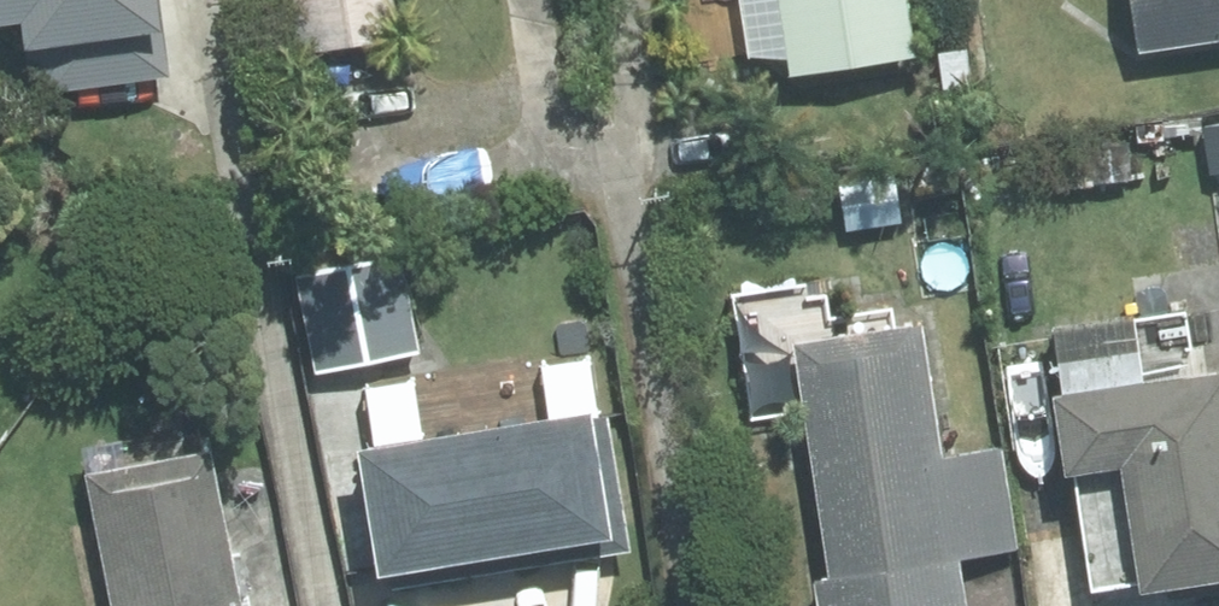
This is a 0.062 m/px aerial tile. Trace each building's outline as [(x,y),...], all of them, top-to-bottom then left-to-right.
[(28,37),(34,85),(51,82),(52,96),(172,83),(162,0),(0,0),(0,41),(28,37)] [(394,0),(292,0),(300,56),(400,42),(394,0)] [(911,0),(780,0),(793,81),(921,61),(911,0)] [(1139,63),(1218,51),(1218,0),(1130,0),(1139,63)] [(847,236),(902,226),(896,180),(840,187),(847,236)] [(403,260),(299,279),(319,378),(423,358),(403,260)] [(925,331),(795,351),(831,585),(814,588),(817,605),(968,605),(925,331)] [(1058,409),(1071,489),(1077,488),(1094,598),(1144,590),(1147,605),(1218,594),(1218,386),(1146,396),(1141,362),(1059,375),(1064,409),(1058,409)] [(611,422),(363,460),(383,587),(391,586),(392,591),(632,554),(611,422)] [(215,460),(90,484),(113,605),(244,605),(215,460)]
